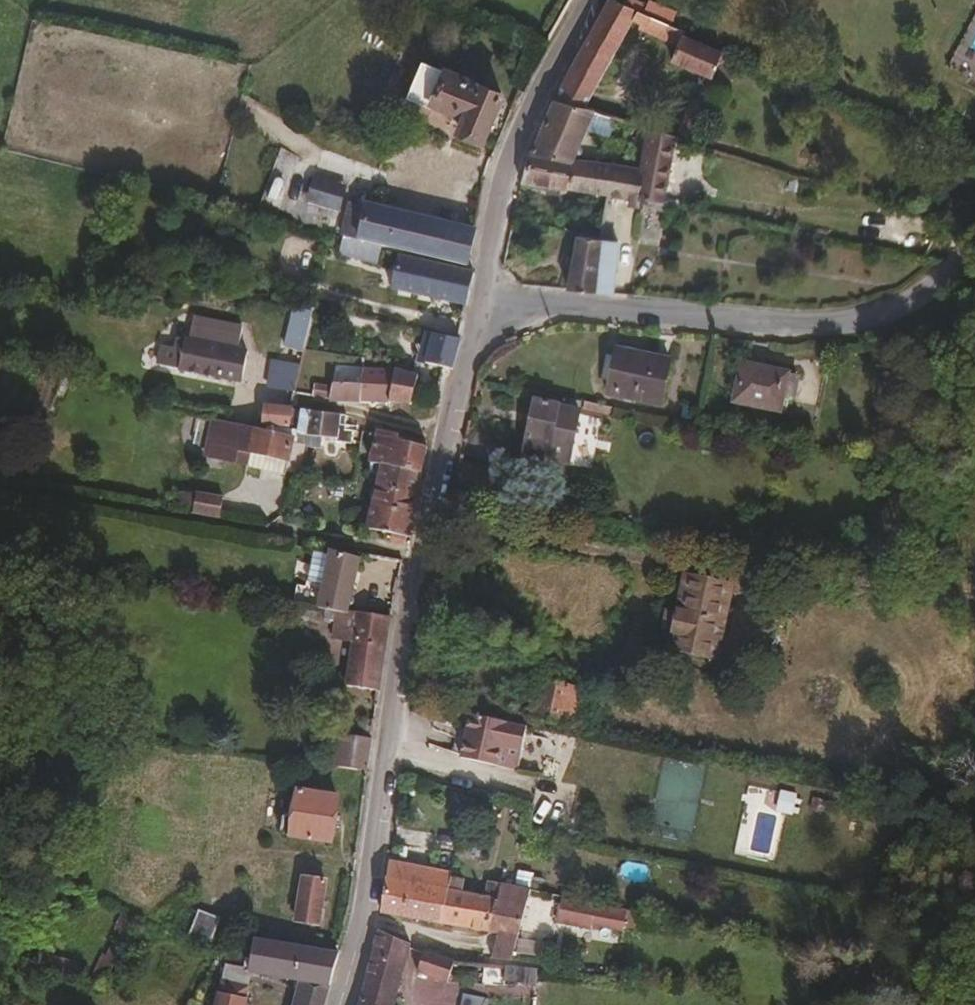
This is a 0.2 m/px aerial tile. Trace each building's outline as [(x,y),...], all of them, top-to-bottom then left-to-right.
[(616,0),(608,0),(571,67),(601,76),(626,31),(658,45),(661,39),(678,46),(672,62),(711,78),(722,52),(684,35),(685,30),(616,0)] [(481,141),(499,95),(418,62),(403,97),(430,109),(432,105),(463,118),(458,132),(481,141)] [(584,109),(601,76),(571,67),(553,100),(584,109)] [(685,141),(705,93),(695,89),(675,137),(685,141)] [(572,160),(593,111),(584,109),(553,100),(531,153),(572,160)] [(622,136),(626,120),(611,116),(607,132),(622,136)] [(662,206),(675,137),(646,128),(639,171),(636,202),(660,206),(662,206)] [(609,198),(615,167),(572,160),(531,153),(527,152),(519,184),(524,183),(557,188),(609,198)] [(636,202),(639,171),(615,167),(609,198),(627,201),(636,202)] [(340,213),(347,187),(314,177),(306,203),(340,213)] [(464,268),(471,233),(365,207),(357,242),(385,249),(398,252),(464,268)] [(653,242),(657,215),(641,212),(637,239),(653,242)] [(599,239),(601,233),(578,229),(577,236),(599,239)] [(610,293),(618,241),(599,239),(577,236),(570,290),(610,293)] [(383,261),(385,249),(357,242),(350,240),(348,253),(383,261)] [(396,265),(397,257),(398,252),(385,249),(383,261),(396,265)] [(465,307),(472,275),(397,257),(396,265),(390,289),(465,307)] [(300,351),(310,308),(292,305),(282,347),(300,351)] [(378,323),(381,309),(370,307),(367,320),(378,323)] [(408,310),(407,322),(434,324),(435,311),(408,310)] [(236,350),(240,329),(193,320),(190,341),(236,350)] [(450,370),(460,340),(431,333),(424,363),(450,370)] [(240,381),(246,352),(236,350),(190,341),(177,338),(175,349),(181,350),(177,369),(240,381)] [(638,359),(639,354),(615,349),(615,354),(638,359)] [(661,403),(669,360),(639,354),(638,359),(615,354),(613,359),(606,357),(602,378),(609,380),(607,392),(661,403)] [(409,403),(415,376),(400,372),(401,365),(394,363),(391,371),(385,402),(409,403)] [(791,395),(796,373),(740,363),(733,400),(779,409),(782,394),(791,395)] [(385,402),(391,371),(363,369),(361,382),(332,381),(331,390),(323,388),(321,398),(325,399),(385,402)] [(562,429),(565,409),(560,407),(559,406),(535,401),(524,456),(548,461),(554,427),(562,429)] [(613,415),(614,407),(604,405),(586,402),(584,409),(613,415)] [(287,427),(292,409),(292,407),(263,405),(260,425),(264,426),(264,424),(287,427)] [(344,427),(346,416),(300,409),(300,411),(292,409),(287,427),(297,430),(294,443),(304,445),(303,447),(318,449),(320,437),(335,439),(335,443),(351,444),(353,433),(344,431),(344,427)] [(290,442),(291,437),(214,419),(206,456),(245,464),(248,453),(286,461),(284,470),(298,473),(303,447),(304,445),(294,443),(290,442)] [(420,471),(425,448),(396,440),(397,436),(378,431),(369,464),(381,466),(420,471)] [(490,500),(496,470),(459,463),(453,493),(490,500)] [(407,537),(422,471),(420,471),(381,466),(366,529),(391,534),(406,537),(407,537)] [(219,518),(223,502),(197,495),(192,514),(219,518)] [(405,544),(406,537),(391,534),(390,541),(405,544)] [(325,567),(329,546),(321,543),(317,566),(325,567)] [(354,573),(357,554),(329,546),(325,567),(354,573)] [(318,603),(325,567),(317,566),(314,587),(297,585),(294,599),(303,601),(318,603)] [(348,608),(354,573),(325,567),(318,603),(348,608)] [(714,659),(730,586),(685,576),(677,612),(666,610),(661,630),(672,633),(669,648),(714,659)] [(317,616),(318,603),(303,601),(301,613),(317,616)] [(353,636),(357,610),(348,608),(318,603),(317,616),(337,619),(335,633),(353,636)] [(377,687),(388,615),(357,610),(353,636),(346,682),(377,687)] [(573,725),(581,690),(544,681),(537,718),(573,725)] [(522,750),(526,726),(470,715),(461,760),(497,767),(502,746),(522,750)] [(372,736),(373,724),(361,722),(359,734),(372,736)] [(367,768),(372,736),(359,734),(340,730),(334,763),(367,768)] [(518,771),(522,750),(502,746),(497,767),(518,771)] [(331,838),(338,793),(298,787),(296,800),(290,799),(288,809),(281,816),(280,827),(285,832),(331,838)] [(449,878),(450,875),(398,863),(399,856),(391,854),(388,877),(385,877),(380,912),(437,923),(444,893),(447,891),(449,878)] [(318,924),(324,878),(302,875),(294,920),(318,924)] [(484,932),(494,901),(485,899),(459,893),(461,881),(449,878),(447,891),(444,893),(437,923),(484,932)] [(494,901),(499,884),(490,882),(485,899),(494,901)] [(510,960),(530,890),(499,884),(494,901),(484,932),(493,933),(488,956),(510,960)] [(594,926),(596,915),(625,921),(628,911),(564,897),(559,920),(593,928),(594,926)] [(211,944),(219,917),(197,910),(188,936),(211,944)] [(115,942),(127,914),(120,911),(108,938),(115,942)] [(108,970),(134,917),(127,914),(115,942),(105,962),(99,959),(96,965),(108,970)] [(624,931),(625,921),(596,915),(594,926),(624,931)] [(411,946),(378,931),(361,999),(359,1004),(395,1004),(411,946)] [(328,983),(338,952),(336,951),(254,938),(251,954),(249,967),(252,969),(302,979),(328,983)] [(63,970),(66,961),(40,951),(36,960),(63,970)] [(445,982),(452,962),(424,953),(417,973),(445,982)] [(73,974),(76,964),(66,961),(63,970),(73,974)] [(252,969),(249,967),(224,963),(215,1004),(244,1004),(252,969)] [(80,976),(84,968),(76,964),(73,974),(80,976)] [(101,984),(108,970),(96,965),(89,980),(101,984)] [(328,983),(302,979),(295,1004),(322,1004),(328,983)] [(487,999),(463,995),(461,1004),(486,1004),(487,999)]
